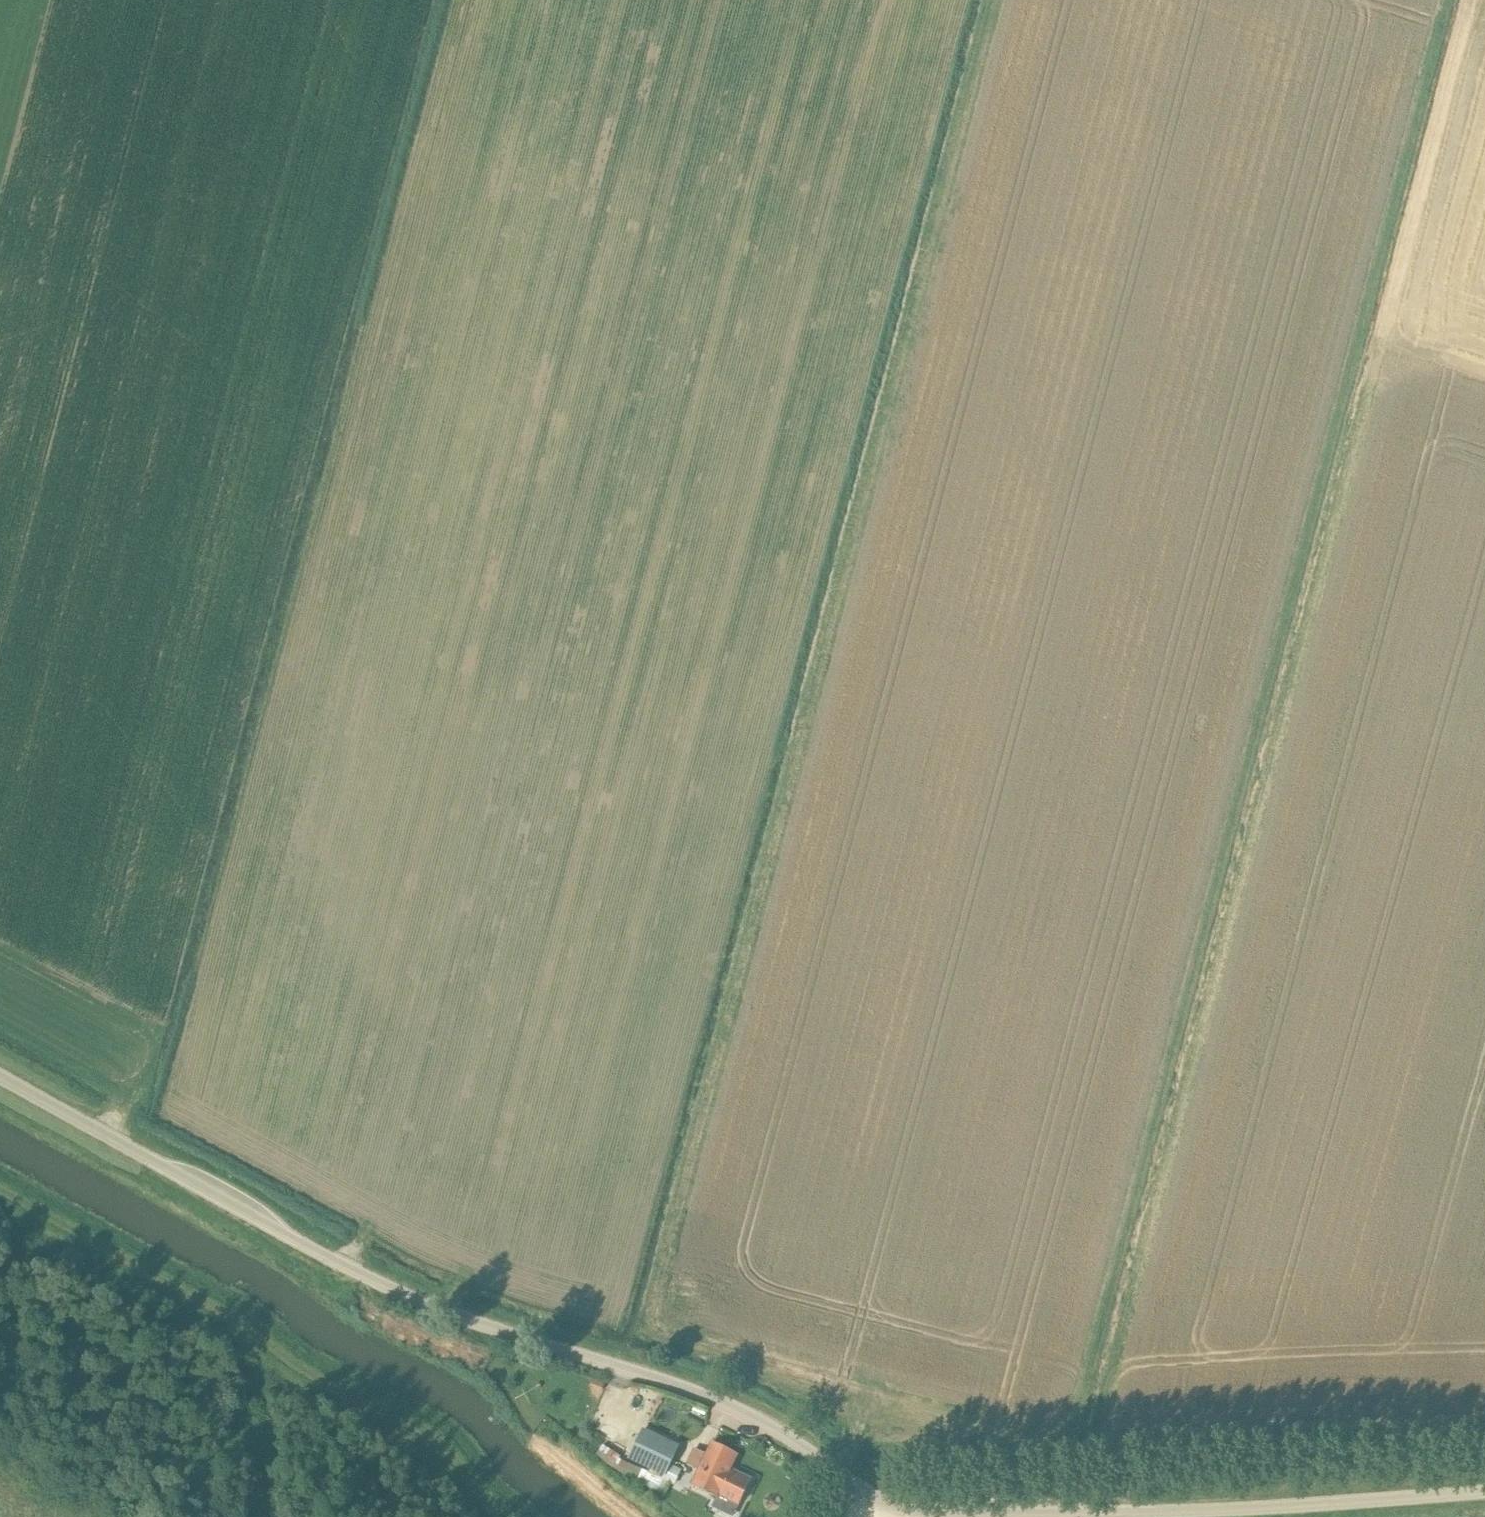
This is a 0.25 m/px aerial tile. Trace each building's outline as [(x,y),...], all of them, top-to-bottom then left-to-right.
[(643,1430),(629,1459),(665,1476),(679,1447),(643,1430)] [(694,1449),(688,1463),(700,1468),(692,1484),(718,1497),(719,1496),(733,1503),(741,1486),(727,1479),(738,1455),(712,1443),(706,1455),(694,1449)] [(597,1454),(621,1473),(658,1493),(657,1497),(663,1500),(672,1481),(665,1477),(664,1480),(631,1464),(621,1459),(623,1456),(604,1444),(597,1454)]
